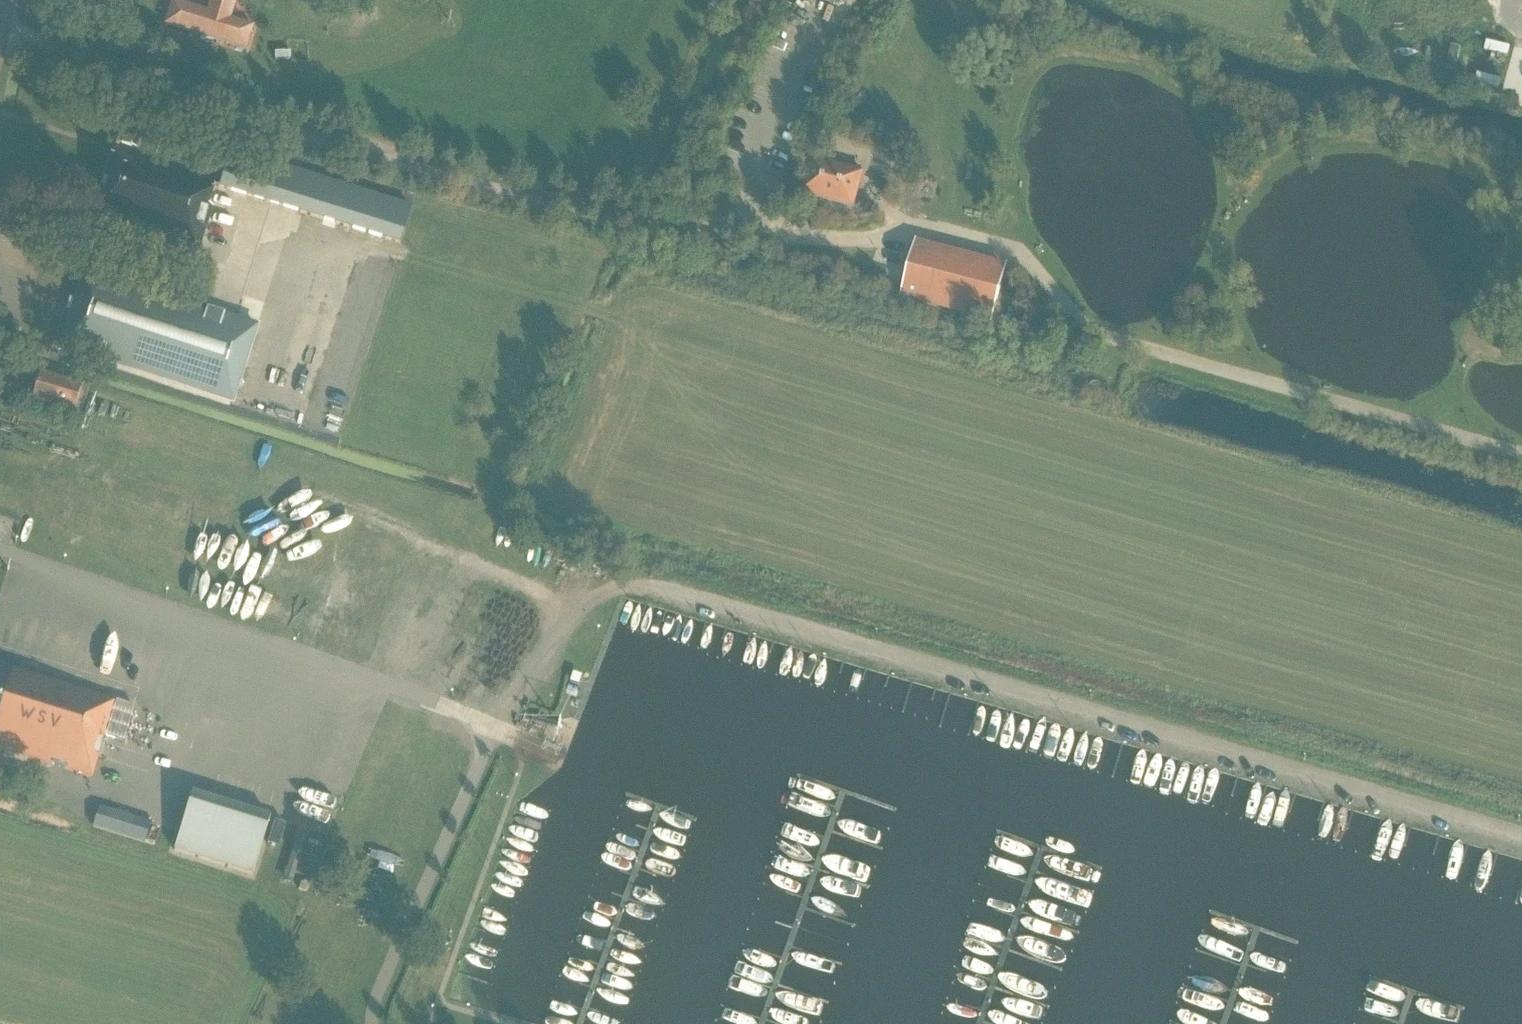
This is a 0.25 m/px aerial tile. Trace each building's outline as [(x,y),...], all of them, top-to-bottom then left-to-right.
[(207,12),(172,1),(165,24),(247,50),(252,32),(229,25),(236,0),(211,0),(207,12)] [(843,142),(831,139),(827,154),(838,157),(843,142)] [(402,245),(414,209),(231,151),(220,188),(402,245)] [(140,163),(112,154),(91,222),(197,256),(213,207),(208,206),(215,184),(141,160),(140,163)] [(852,205),(861,174),(813,161),(804,192),(852,205)] [(1005,270),(916,246),(903,294),(992,318),(1005,270)] [(355,287),(373,295),(386,266),(368,258),(355,287)] [(86,271),(75,303),(71,301),(69,309),(73,310),(61,347),(232,403),(257,327),(86,271)] [(81,387),(40,375),(32,401),(74,413),(81,387)] [(92,778),(116,701),(0,665),(0,749),(92,778)] [(253,875),(270,818),(192,794),(174,851),(253,875)] [(144,843),(150,824),(100,808),(94,827),(144,843)]
